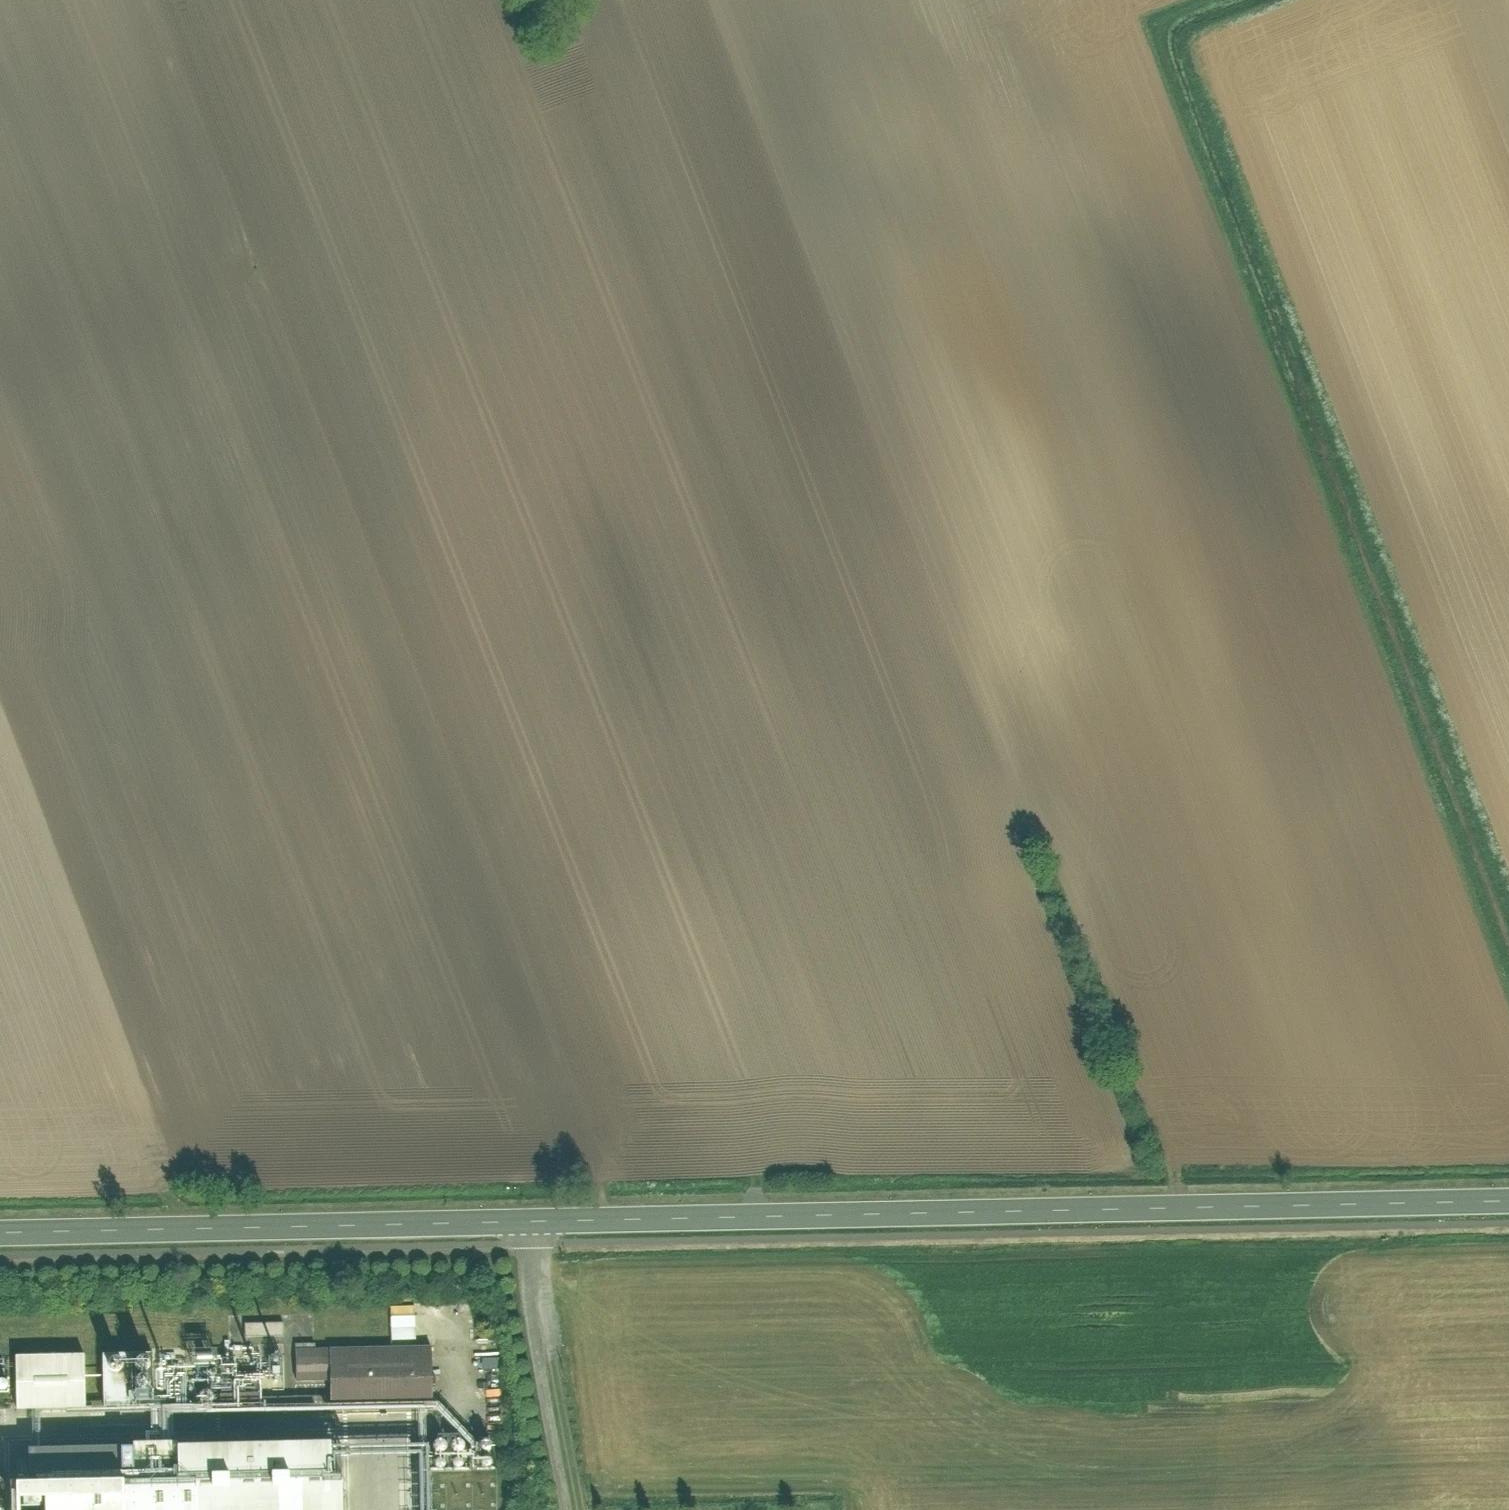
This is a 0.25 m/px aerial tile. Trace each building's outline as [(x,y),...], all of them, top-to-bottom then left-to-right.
[(433,1403),(432,1385),(431,1351),(291,1356),(292,1390),(329,1388),(330,1407),(433,1403)] [(152,1355),(101,1356),(103,1418),(154,1416),(152,1355)] [(83,1358),(15,1360),(16,1418),(84,1416),(83,1358)] [(22,1449),(24,1509),(369,1509),(367,1440),(22,1449)]
